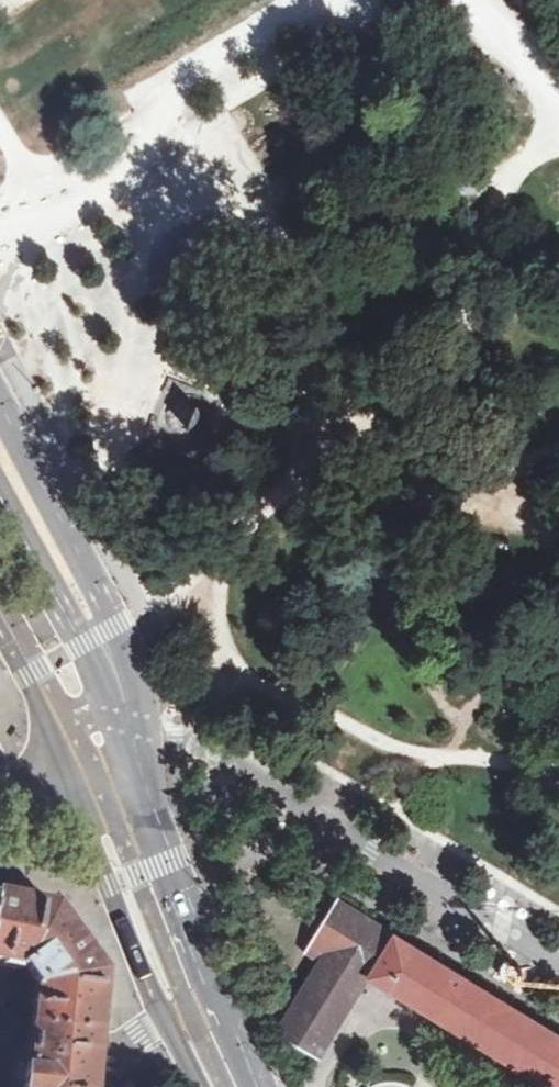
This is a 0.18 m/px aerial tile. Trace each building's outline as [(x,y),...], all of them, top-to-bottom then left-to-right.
[(96,1035),(103,975),(76,938),(54,908),(0,898),(0,962),(22,967),(36,985),(33,1019),(17,1017),(18,1005),(3,1015),(3,1025),(33,1029),(96,1035)] [(320,1059),(369,978),(547,1086),(558,1086),(558,1035),(396,935),(337,899),(323,923),(305,952),(321,961),(276,1033),(320,1059)] [(1,1006),(18,994),(1,971),(0,971),(0,1005),(1,1006)] [(96,1035),(33,1029),(29,1074),(26,1073),(24,1086),(92,1086),(96,1035)] [(295,1086),(302,1084),(298,1075),(292,1078),(295,1086)] [(12,1077),(0,1076),(0,1086),(11,1086),(12,1077)]
